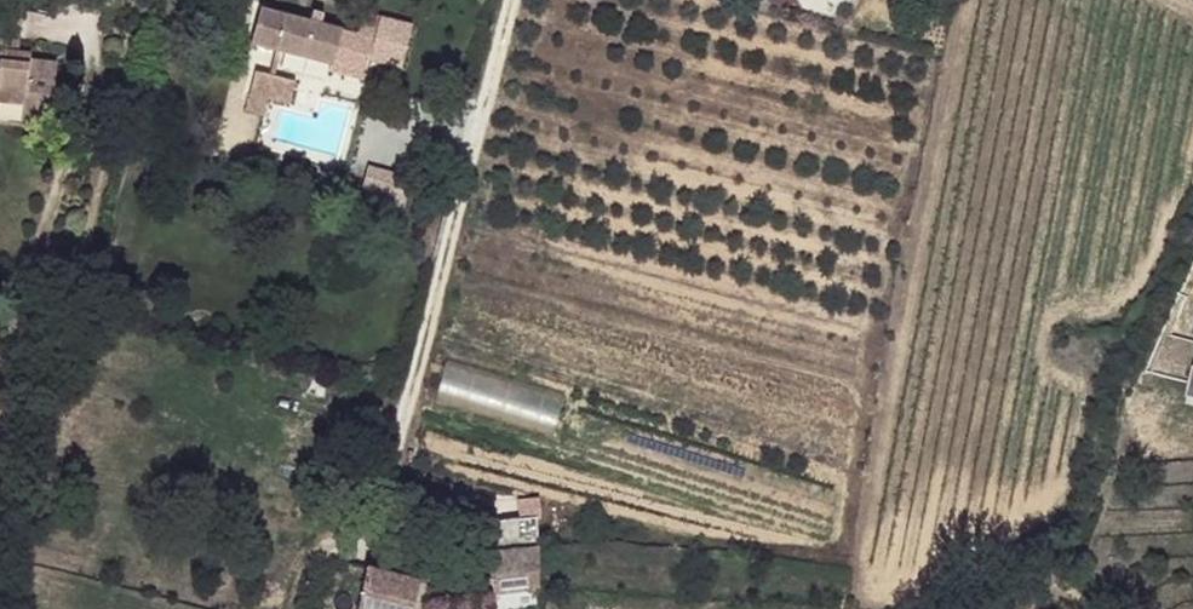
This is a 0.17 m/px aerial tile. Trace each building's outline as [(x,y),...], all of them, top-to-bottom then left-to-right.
[(376,38),(261,9),(251,43),(334,66),(332,72),(366,79),(376,38)] [(57,75),(29,73),(31,54),(17,52),(21,19),(0,17),(0,38),(2,38),(0,49),(0,104),(23,107),(21,126),(51,129),(57,75)] [(57,75),(58,64),(31,61),(29,73),(57,75)] [(291,104),(296,82),(256,71),(250,93),(291,104)] [(23,107),(0,104),(0,124),(21,126),(23,107)] [(538,589),(533,548),(488,552),(492,594),(538,589)] [(421,582),(367,568),(358,608),(414,608),(421,582)]
